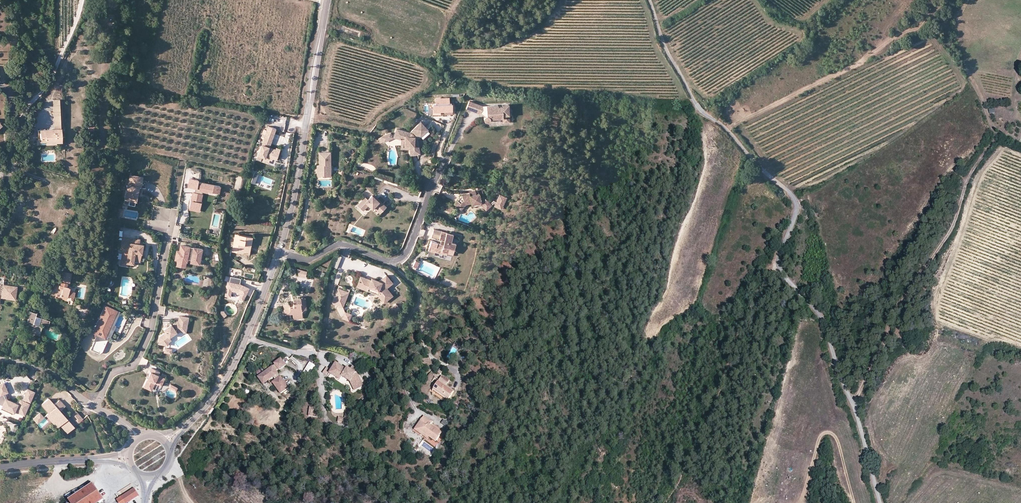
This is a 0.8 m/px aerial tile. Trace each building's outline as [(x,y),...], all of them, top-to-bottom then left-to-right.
[(55,140),(56,143),(61,143),(60,129),(59,99),(53,99),(54,129),(39,130),(40,138),(40,141),(55,140)] [(469,100),(466,108),(481,113),(483,105),(469,100)] [(432,104),(432,115),(452,114),(451,103),(449,103),(435,104),(432,104)] [(498,104),(487,105),(487,115),(486,115),(484,117),(484,119),(485,121),(487,121),(489,121),(490,119),(490,118),(503,117),(503,122),(510,121),(509,103),(502,104),(503,106),(498,106),(498,104)] [(394,137),(402,140),(405,141),(404,146),(409,146),(410,150),(411,155),(420,154),(417,140),(414,137),(417,134),(420,137),(428,130),(421,123),(409,134),(397,129),(394,137)] [(276,129),(268,127),(257,160),(261,161),(262,156),(273,160),(273,158),(277,159),(281,149),(277,148),(276,150),(270,148),(273,137),(276,129)] [(391,133),(378,138),(380,144),(393,138),(391,133)] [(401,149),(410,150),(409,146),(404,146),(405,141),(402,140),(401,149)] [(319,164),(320,176),(326,176),(326,171),(331,171),(330,151),(319,152),(319,164)] [(384,180),(384,181),(397,185),(399,179),(375,171),(374,177),(384,180)] [(134,204),(136,192),(138,186),(140,187),(142,176),(130,174),(128,184),(127,184),(125,198),(129,199),(128,203),(134,204)] [(198,181),(190,179),(188,188),(197,189),(196,193),(193,193),(191,201),(190,210),(193,210),(193,211),(196,211),(200,212),(201,203),(202,195),(201,194),(201,193),(218,197),(220,187),(198,182),(198,181)] [(466,203),(470,203),(472,203),(472,204),(482,201),(482,205),(487,209),(491,204),(484,196),(479,197),(477,189),(468,191),(468,193),(461,194),(454,203),(461,209),(466,203)] [(506,198),(499,194),(494,205),(502,208),(506,198)] [(387,207),(380,201),(379,202),(375,198),(372,196),(368,200),(366,198),(358,206),(363,211),(369,205),(373,209),(374,207),(381,213),(387,207)] [(185,223),(185,214),(176,214),(177,223),(185,223)] [(437,241),(431,240),(429,249),(435,251),(436,251),(437,249),(442,250),(443,246),(449,247),(449,245),(454,246),(455,241),(451,240),(452,234),(434,229),(432,237),(438,238),(439,239),(441,239),(440,242),(437,241)] [(246,247),(250,247),(252,237),(236,235),(233,253),(238,254),(245,255),(246,247)] [(140,240),(124,237),(122,251),(124,251),(122,265),(127,266),(127,265),(128,260),(135,261),(140,262),(143,246),(140,245),(140,240)] [(202,250),(181,246),(180,252),(177,251),(175,260),(178,261),(177,264),(186,266),(186,263),(199,265),(202,250)] [(442,250),(437,249),(436,251),(447,254),(449,247),(443,246),(442,250)] [(341,257),(337,255),(332,266),(336,268),(341,257)] [(297,269),(299,275),(306,277),(306,272),(297,269)] [(68,283),(71,283),(73,273),(62,270),(60,281),(62,281),(61,284),(56,283),(55,291),(62,293),(62,295),(69,297),(71,287),(70,287),(67,286),(68,283)] [(378,295),(385,302),(393,295),(387,287),(392,282),(386,274),(379,281),(376,280),(375,281),(371,280),(360,275),(357,284),(367,288),(369,285),(372,287),(373,289),(379,292),(380,293),(378,295)] [(240,285),(241,280),(231,278),(230,283),(228,283),(226,297),(230,298),(231,292),(236,293),(240,295),(238,300),(243,302),(249,289),(240,285)] [(384,303),(385,302),(378,295),(380,293),(379,292),(373,289),(372,287),(369,285),(367,288),(357,284),(356,285),(376,294),(384,303)] [(2,293),(2,296),(7,297),(7,295),(9,295),(9,297),(15,297),(15,292),(14,292),(15,291),(16,286),(3,285),(3,289),(0,288),(0,293),(2,293)] [(348,291),(339,288),(337,293),(338,294),(337,297),(336,296),(333,302),(338,304),(343,306),(348,291)] [(350,292),(348,291),(343,306),(338,304),(337,307),(341,315),(344,317),(345,315),(349,317),(349,315),(352,316),(352,314),(346,312),(344,306),(350,292)] [(298,319),(302,318),(302,311),(306,310),(305,303),(302,303),(301,298),(292,299),(292,302),(293,306),(289,306),(288,303),(283,304),(284,315),(292,314),(292,321),(298,320),(298,319)] [(396,303),(391,307),(396,313),(401,309),(396,303)] [(117,310),(105,305),(95,327),(98,328),(97,332),(98,332),(91,348),(100,351),(103,350),(109,335),(105,333),(109,323),(111,324),(117,310)] [(28,315),(26,320),(26,322),(29,323),(30,326),(29,330),(38,333),(41,323),(48,325),(49,320),(41,317),(41,315),(36,314),(36,316),(35,316),(35,312),(29,310),(28,315)] [(105,333),(109,335),(114,325),(112,324),(119,311),(117,310),(111,324),(109,323),(105,333)] [(159,342),(166,343),(167,339),(171,337),(170,335),(177,331),(177,330),(180,327),(181,326),(187,327),(189,316),(180,314),(179,320),(178,320),(172,324),(172,322),(169,324),(164,328),(166,331),(160,335),(159,342)] [(435,362),(428,357),(424,363),(431,368),(435,362)] [(267,378),(269,378),(273,376),(275,379),(272,381),(280,393),(288,387),(280,376),(279,376),(278,377),(277,374),(275,372),(275,370),(277,368),(278,369),(285,364),(280,358),(273,363),(274,364),(272,366),(257,377),(261,382),(267,378)] [(305,381),(315,365),(309,362),(299,378),(305,381)] [(355,373),(350,370),(345,368),(342,366),(335,362),(330,370),(329,372),(335,375),(337,373),(342,376),(350,380),(354,390),(363,386),(357,374),(355,373)] [(160,370),(152,366),(150,370),(151,370),(149,374),(150,375),(149,378),(148,377),(145,384),(152,387),(155,381),(162,384),(165,377),(159,374),(160,370)] [(455,388),(447,383),(449,380),(442,376),(434,388),(450,397),(455,388)] [(2,405),(1,406),(13,412),(15,408),(16,409),(16,410),(24,414),(29,404),(25,402),(27,399),(31,401),(35,391),(28,389),(23,400),(21,399),(18,405),(5,399),(3,393),(5,392),(6,390),(3,382),(0,383),(0,404),(2,405)] [(48,399),(41,404),(49,413),(60,425),(66,433),(73,427),(63,416),(62,415),(64,413),(61,410),(64,407),(58,400),(53,405),(48,399)] [(310,407),(310,408),(313,409),(312,413),(316,414),(316,417),(317,417),(318,413),(313,412),(314,408),(310,407)] [(70,416),(77,424),(82,419),(75,412),(70,416)] [(43,418),(40,413),(33,419),(37,423),(43,418)] [(57,427),(60,425),(49,413),(46,415),(57,427)] [(338,418),(337,422),(348,424),(350,415),(345,415),(345,419),(338,418)] [(419,430),(430,437),(437,441),(443,432),(431,425),(433,422),(424,416),(421,421),(424,423),(419,430)] [(415,430),(417,432),(428,440),(430,437),(419,430),(424,423),(421,421),(415,430)] [(105,500),(98,489),(95,484),(81,493),(69,500),(71,502),(99,502),(105,500)] [(119,502),(125,502),(138,495),(133,488),(116,499),(119,502)]
